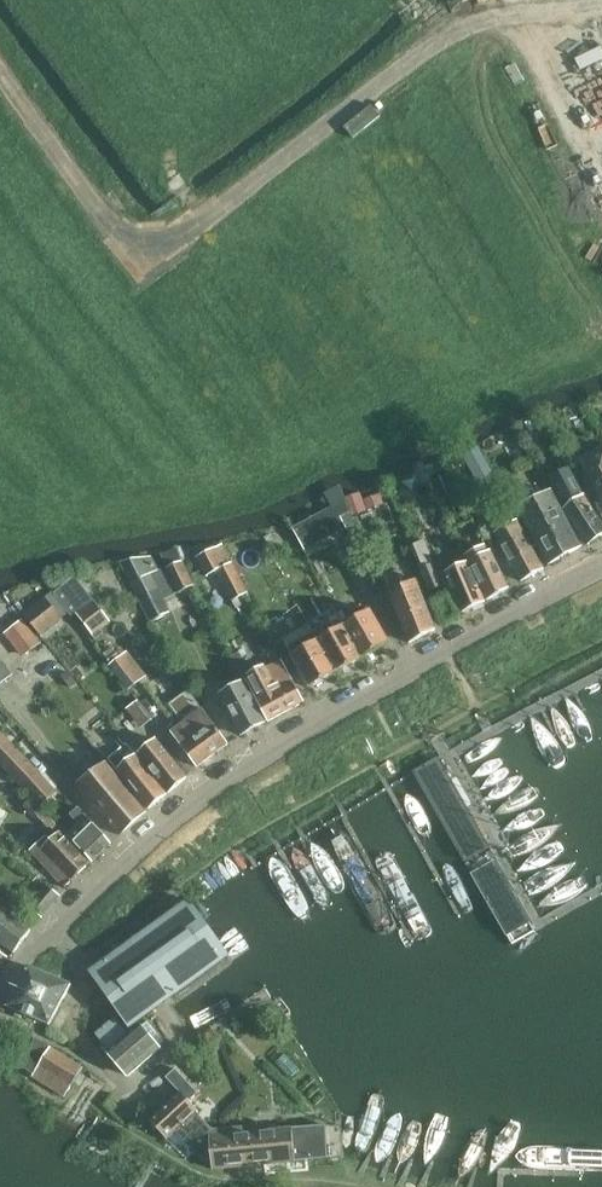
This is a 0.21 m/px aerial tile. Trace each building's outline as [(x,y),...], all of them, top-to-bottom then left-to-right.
[(496,477),(492,468),(481,451),(466,460),(481,486),(496,477)] [(584,460),(601,498),(601,451),(584,460)] [(586,498),(585,498),(583,494),(584,494),(571,468),(551,478),(563,504),(564,503),(567,509),(566,511),(584,539),(588,545),(588,546),(601,536),(601,522),(586,498)] [(449,496),(441,478),(431,482),(438,500),(449,496)] [(579,543),(552,493),(519,511),(548,566),(582,548),(579,543)] [(368,512),(362,495),(348,500),(354,517),(368,512)] [(381,495),(367,500),(371,511),(385,505),(381,495)] [(348,530),(336,508),(326,513),(337,535),(348,530)] [(337,535),(326,513),(294,530),(305,552),(337,535)] [(544,570),(519,522),(497,534),(507,553),(505,554),(508,560),(510,559),(522,582),(544,570)] [(429,545),(414,550),(431,594),(442,590),(444,583),(429,545)] [(249,594),(223,546),(198,559),(208,578),(218,573),(233,602),(249,594)] [(194,587),(176,551),(161,558),(166,567),(179,594),(180,595),(194,587)] [(510,589),(491,552),(470,563),(489,600),(510,589)] [(179,594),(166,567),(160,569),(153,558),(143,559),(164,602),(179,594)] [(164,602),(143,559),(122,563),(152,623),(170,614),(164,602)] [(487,603),(468,564),(446,575),(465,613),(487,603)] [(112,622),(95,601),(95,602),(80,583),(87,581),(79,570),(58,576),(59,577),(47,581),(54,592),(69,613),(89,638),(93,636),(97,641),(104,635),(101,631),(112,622)] [(437,631),(418,582),(405,587),(398,570),(385,575),(392,594),(390,594),(409,644),(410,645),(437,631)] [(62,619),(69,613),(54,592),(46,598),(25,614),(43,636),(64,620),(62,619)] [(389,645),(370,613),(344,628),(363,660),(389,645)] [(363,660),(344,628),(337,615),(311,630),(318,643),(337,674),(363,660)] [(42,645),(23,622),(9,634),(27,657),(42,645)] [(337,674),(318,643),(311,630),(309,626),(282,641),(311,690),(325,682),(337,674)] [(142,681),(123,656),(110,665),(130,691),(142,681)] [(0,660),(0,689),(14,676),(0,660)] [(305,703),(289,674),(285,668),(282,669),(281,666),(273,670),(270,665),(260,670),(263,676),(248,683),(269,723),(305,704),(305,703)] [(266,724),(246,688),(222,701),(241,737),(266,724)] [(227,744),(204,711),(196,701),(190,693),(169,708),(179,721),(183,726),(171,734),(196,768),(228,745),(227,744)] [(139,701),(139,702),(128,710),(142,729),(154,720),(139,701)] [(0,732),(0,763),(42,808),(57,795),(0,732)] [(187,778),(158,740),(140,755),(170,794),(188,779),(187,778)] [(168,795),(138,756),(119,771),(148,809),(149,811),(168,795)] [(466,864),(489,851),(439,761),(416,774),(466,864)] [(146,811),(108,765),(81,787),(92,802),(121,836),(148,814),(147,813),(146,811)] [(111,845),(78,810),(70,817),(79,826),(67,838),(92,863),(111,845)] [(90,864),(60,833),(50,842),(45,838),(30,853),(65,889),(90,864)] [(471,873),(511,945),(535,932),(495,860),(471,873)] [(41,918),(60,896),(49,886),(48,887),(30,908),(41,918)] [(14,918),(17,913),(0,899),(0,942),(13,952),(30,930),(14,918)] [(97,968),(91,973),(97,982),(131,1029),(138,1024),(228,960),(209,930),(191,901),(122,951),(104,963),(97,968)] [(50,1026),(72,986),(43,974),(33,969),(29,968),(7,1008),(21,1013),(23,1014),(27,1016),(50,1026)] [(21,1013),(7,1008),(6,1010),(5,1013),(21,1019),(23,1014),(21,1013)] [(129,1076),(161,1049),(140,1025),(130,1034),(116,1019),(97,1035),(111,1051),(109,1052),(129,1076)] [(84,1069),(37,1038),(20,1064),(35,1074),(34,1076),(66,1097),(75,1083),(84,1069)] [(286,1055),(276,1064),(291,1080),(301,1071),(286,1055)] [(328,1159),(326,1129),(257,1135),(257,1128),(225,1131),(212,1132),(201,1119),(203,1117),(185,1097),(153,1126),(171,1146),(179,1138),(202,1163),(214,1162),(215,1169),(328,1159)]
